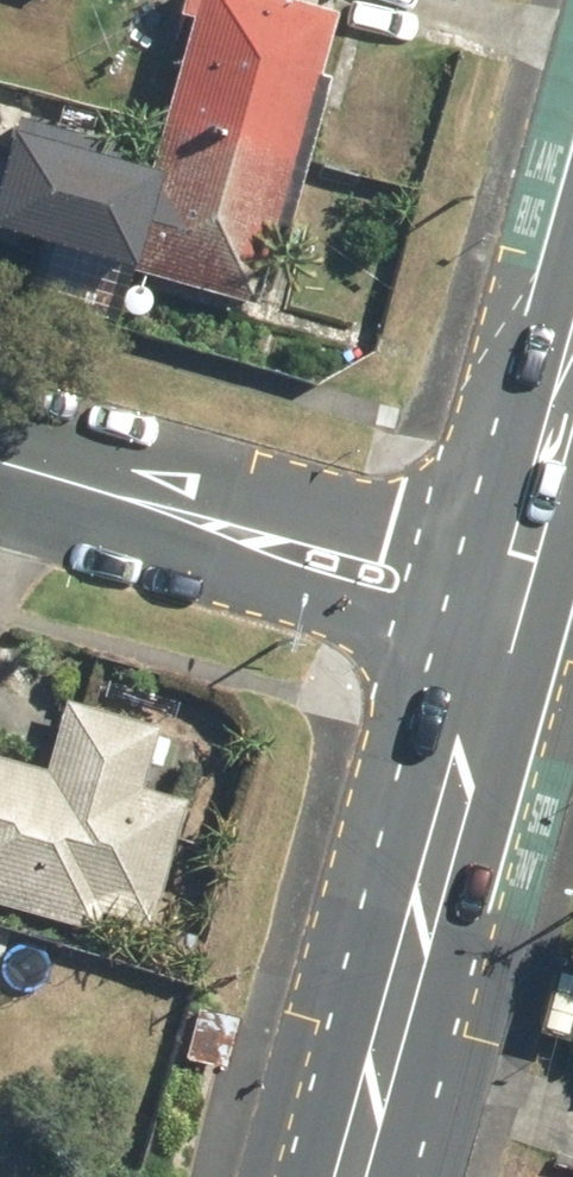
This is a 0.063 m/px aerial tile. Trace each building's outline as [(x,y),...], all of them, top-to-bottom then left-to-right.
[(334,13),(287,0),(181,0),(178,12),(187,14),(156,126),(293,163),(334,13)] [(156,126),(149,176),(111,166),(115,148),(13,120),(8,137),(4,136),(0,149),(0,233),(248,301),(293,163),(156,126)] [(147,784),(164,723),(71,697),(50,768),(0,754),(0,901),(100,929),(106,909),(154,923),(191,796),(147,784)]
